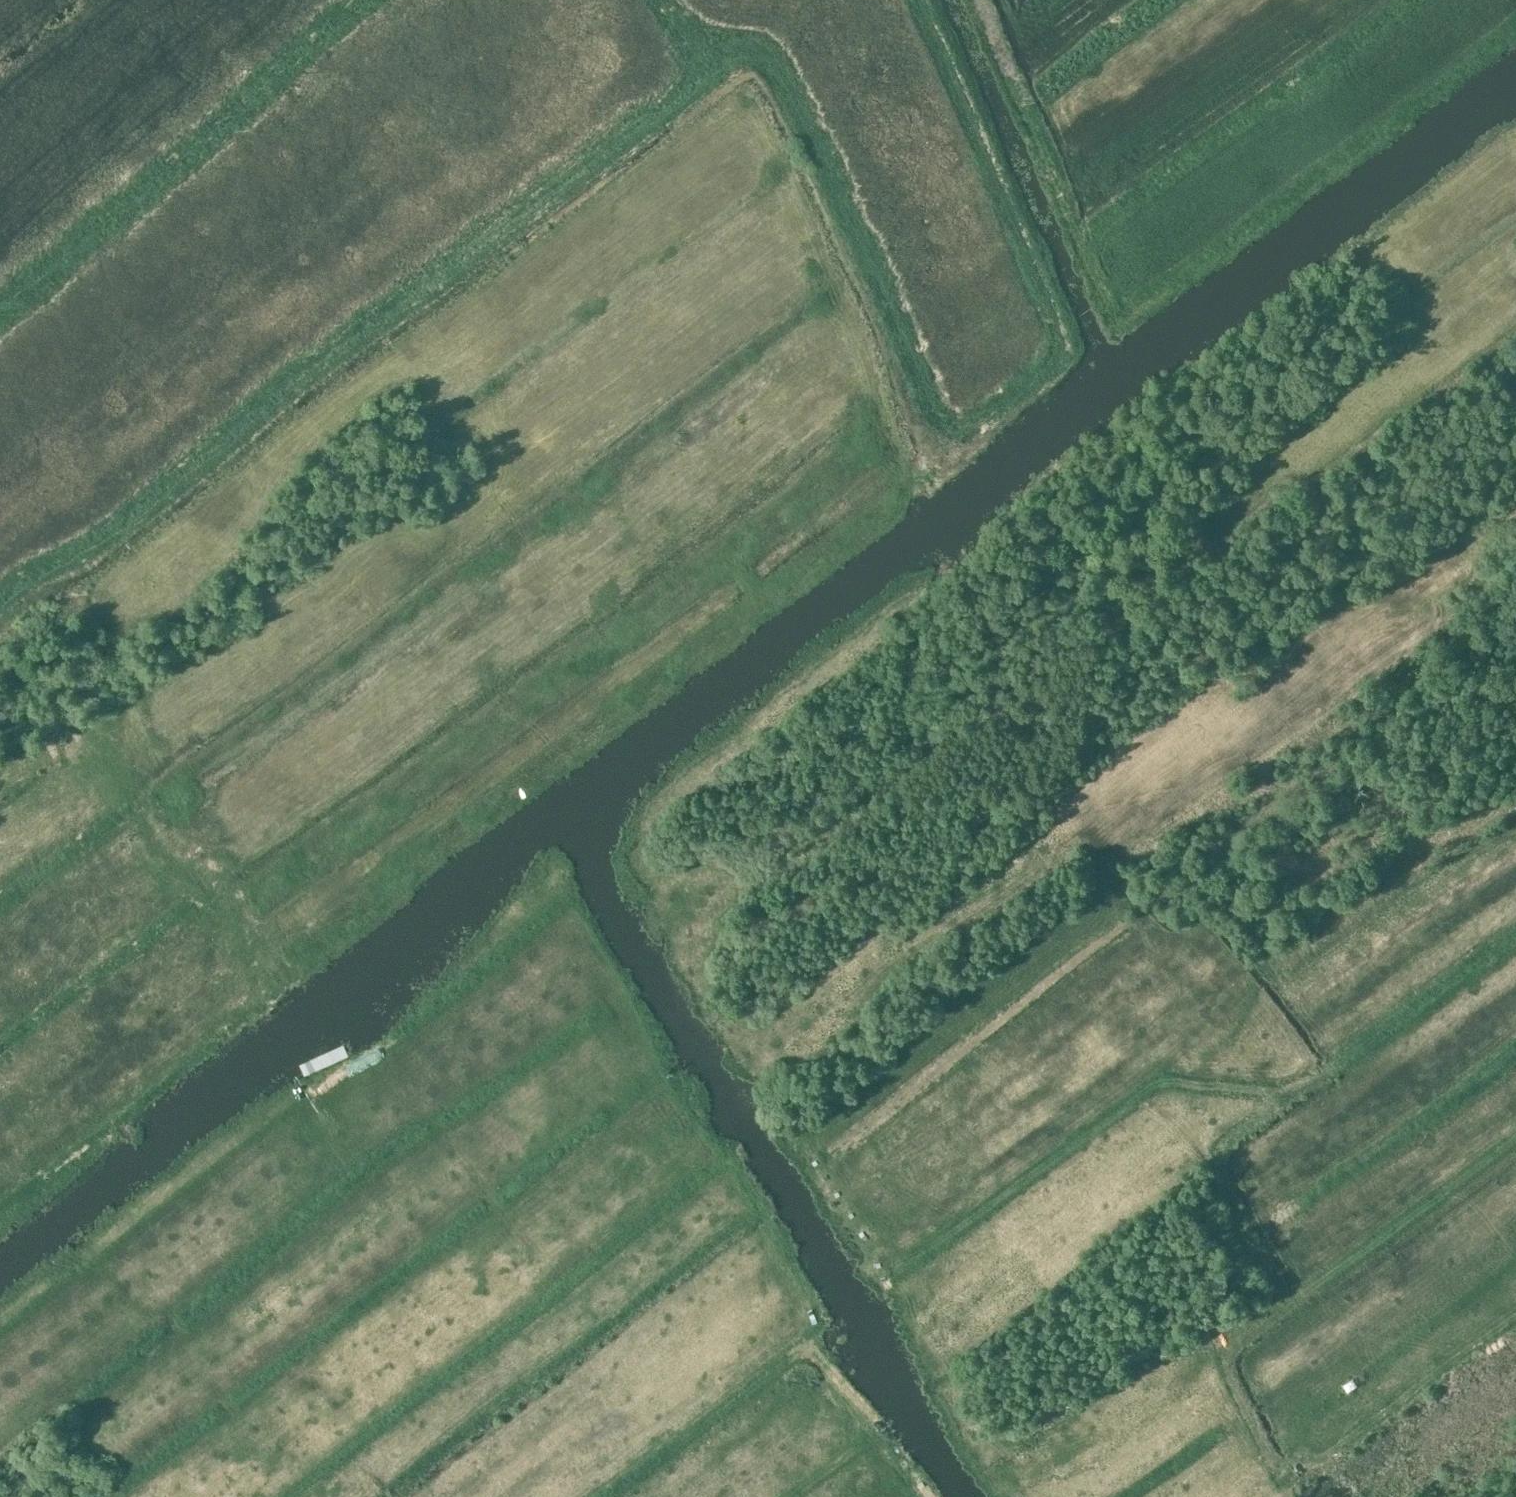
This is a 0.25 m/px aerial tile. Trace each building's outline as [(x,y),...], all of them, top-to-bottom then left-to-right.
[(1346,1394),(1358,1387),(1351,1377),(1340,1384),(1346,1394)]
